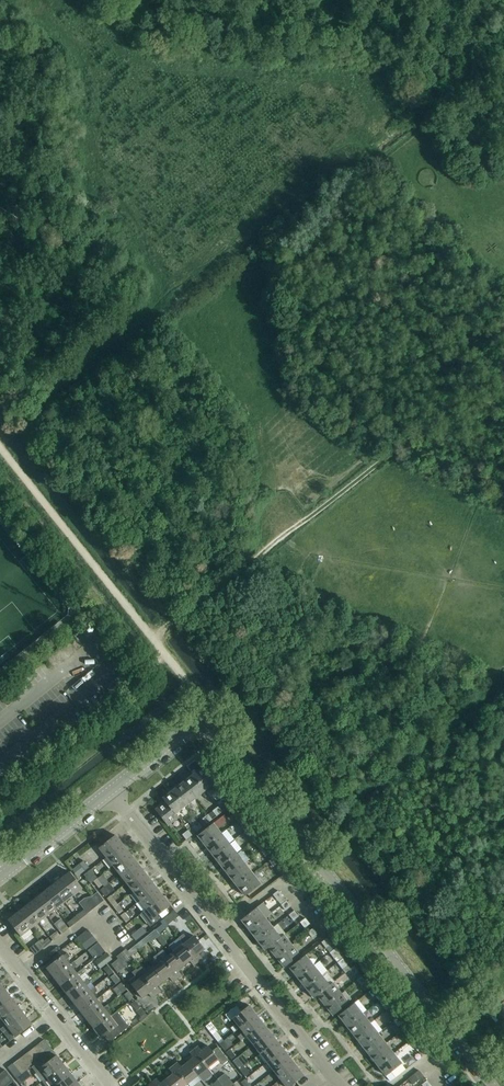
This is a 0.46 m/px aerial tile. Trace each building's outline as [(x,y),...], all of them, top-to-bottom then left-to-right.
[(196,770),(192,773),(205,790),(215,782),(203,766),(197,771),(196,770)] [(189,777),(183,782),(195,798),(205,790),(192,773),(188,776),(189,777)] [(176,786),(172,789),(185,806),(195,798),(183,782),(176,787),(176,786)] [(168,792),(169,793),(162,798),(165,802),(174,813),(175,813),(185,806),(172,789),(168,792)] [(228,798),(222,803),(226,808),(232,803),(228,798)] [(174,813),(165,802),(155,810),(167,825),(178,817),(175,813),(174,813)] [(213,811),(216,815),(222,811),(218,806),(213,811)] [(234,816),(239,812),(234,806),(229,810),(234,816)] [(201,827),(206,823),(212,819),(208,814),(202,819),(198,822),(201,827)] [(242,826),(247,822),(242,816),(237,820),(242,826)] [(191,835),(201,827),(198,822),(191,827),(187,823),(184,825),(187,830),(191,835)] [(204,846),(221,833),(213,823),(197,835),(202,841),(201,842),(204,846)] [(249,836),(254,832),(250,826),(245,830),(249,836)] [(186,839),(191,835),(187,830),(182,834),(186,839)] [(208,849),(213,855),(229,843),(221,833),(204,846),(207,850),(208,849)] [(106,857),(122,844),(115,835),(99,848),(106,857)] [(257,846),(262,842),(258,836),(253,840),(257,846)] [(220,866),(236,853),(229,843),(213,855),(218,862),(217,862),(220,866)] [(113,865),(129,852),(122,844),(106,857),(113,865)] [(265,856),(270,852),(266,846),(261,850),(265,856)] [(119,874),(136,861),(129,852),(113,865),(119,874)] [(224,869),(229,875),(244,863),(236,853),(220,866),(223,870),(224,869)] [(169,854),(165,857),(171,866),(175,862),(169,854)] [(273,866),(278,862),(274,857),(269,861),(273,866)] [(85,870),(88,867),(83,860),(80,863),(85,870)] [(126,882),(143,870),(136,861),(119,874),(126,882)] [(244,863),(229,875),(234,882),(233,883),(236,886),(252,873),(244,863)] [(281,876),(286,872),(282,867),(277,871),(281,876)] [(93,881),(97,878),(90,869),(86,872),(93,881)] [(106,884),(117,878),(112,869),(101,875),(106,884)] [(133,891),(149,878),(143,870),(126,882),(133,891)] [(74,894),(82,888),(76,880),(69,871),(61,878),(74,894)] [(260,884),(254,875),(252,873),(236,886),(239,890),(240,889),(245,896),(260,884)] [(65,901),(74,894),(61,878),(52,885),(65,901)] [(98,887),(102,884),(97,878),(93,881),(98,887)] [(140,900),(156,887),(149,878),(133,891),(140,900)] [(56,908),(65,901),(52,885),(43,891),(56,908)] [(105,896),(109,893),(104,886),(100,889),(105,896)] [(146,908),(163,895),(156,887),(140,900),(146,908)] [(277,900),(282,896),(278,890),(273,894),(277,900)] [(48,914),(56,908),(43,891),(35,898),(48,914)] [(92,908),(103,900),(97,892),(86,900),(84,898),(78,902),(84,909),(87,913),(93,909),(92,908)] [(186,907),(193,900),(185,892),(178,899),(186,907)] [(112,905),(116,902),(111,895),(107,898),(112,905)] [(170,904),(163,895),(146,908),(147,908),(141,913),(140,914),(150,926),(160,918),(157,914),(161,911),(170,904)] [(39,921),(48,914),(35,898),(26,905),(39,921)] [(285,911),(285,910),(290,906),(286,900),(280,905),(285,911)] [(119,913),(123,910),(117,903),(113,907),(119,913)] [(31,928),(39,921),(26,905),(18,912),(31,928)] [(249,929),(264,917),(256,907),(240,920),(243,924),(244,923),(249,929)] [(79,920),(86,914),(82,910),(75,916),(79,920)] [(174,910),(164,918),(168,924),(179,915),(174,910)] [(293,920),(298,916),(294,910),(289,914),(293,920)] [(21,936),(30,929),(31,928),(18,912),(8,919),(21,936)] [(126,922),(130,919),(124,912),(120,915),(126,922)] [(70,927),(77,921),(74,917),(67,923),(70,927)] [(251,934),(252,933),(257,940),(272,928),(264,917),(249,929),(248,930),(251,934)] [(169,925),(168,924),(164,918),(160,921),(162,923),(155,929),(158,933),(169,925)] [(304,927),(310,923),(305,918),(300,922),(304,927)] [(61,933),(68,928),(65,924),(58,929),(61,933)] [(136,940),(147,931),(143,926),(131,935),(136,940)] [(259,944),(260,943),(265,950),(268,947),(280,938),(280,937),(272,928),(257,940),(256,940),(259,944)] [(312,937),(317,933),(313,928),(308,932),(312,937)] [(164,940),(158,933),(155,929),(145,937),(148,941),(149,943),(156,937),(160,943),(164,940)] [(53,940),(60,935),(56,931),(50,936),(53,940)] [(90,933),(80,942),(87,950),(98,942),(91,933),(90,933)] [(178,937),(183,944),(198,962),(202,958),(198,954),(204,949),(194,935),(188,940),(183,933),(178,937)] [(280,938),(268,947),(276,957),(292,945),(284,935),(280,938)] [(44,947),(51,941),(48,937),(41,943),(44,947)] [(139,949),(148,941),(145,937),(141,940),(135,945),(139,949)] [(326,948),(331,944),(326,938),(321,942),(326,948)] [(35,954),(44,947),(41,943),(39,940),(30,947),(35,954)] [(98,942),(87,950),(94,959),(101,954),(105,951),(99,944),(98,942)] [(193,965),(198,962),(183,944),(173,952),(184,965),(190,960),(193,965)] [(135,945),(128,950),(126,948),(122,951),(130,961),(133,959),(131,955),(139,949),(135,945)] [(284,967),(293,960),(300,954),(292,945),(276,957),(284,967)] [(329,962),(334,958),(339,954),(335,948),(329,952),(330,953),(325,956),(329,962)] [(177,970),(184,965),(173,952),(168,956),(163,949),(158,953),(177,978),(181,975),(177,970)] [(53,977),(70,964),(66,959),(70,956),(67,951),(54,962),(46,968),(53,977)] [(100,968),(103,966),(111,959),(106,952),(97,959),(95,961),(100,968)] [(153,957),(158,963),(152,968),(163,981),(169,977),(173,981),(177,978),(158,953),(153,957)] [(305,955),(298,960),(290,967),(295,973),(294,974),(297,978),(298,977),(313,965),(305,955)] [(117,972),(124,966),(118,958),(111,964),(117,972)] [(342,968),(347,964),(342,958),(337,962),(342,968)] [(77,973),(73,968),(77,964),(74,960),(70,964),(53,977),(60,986),(77,973)] [(109,975),(113,972),(108,965),(103,968),(109,975)] [(305,988),(306,987),(321,975),(313,965),(298,977),(303,984),(302,984),(305,988)] [(353,975),(358,971),(354,965),(348,969),(353,975)] [(141,966),(137,969),(156,994),(161,991),(157,986),(163,981),(152,968),(146,973),(141,966)] [(156,994),(137,969),(136,968),(132,972),(135,975),(128,980),(132,984),(131,984),(135,989),(142,998),(148,993),(152,998),(156,994)] [(83,981),(80,977),(84,973),(81,970),(77,973),(60,986),(67,994),(83,981)] [(116,984),(119,981),(120,980),(114,974),(110,977),(116,984)] [(317,995),(333,983),(332,982),(328,985),(321,975),(306,987),(311,994),(310,994),(313,998),(314,997),(314,998),(317,995)] [(361,985),(366,981),(362,976),(356,979),(361,985)] [(74,1003),(90,990),(86,985),(91,982),(87,978),(83,981),(67,994),(74,1003)] [(122,992),(126,989),(121,982),(117,985),(122,992)] [(317,995),(325,1005),(340,993),(333,983),(317,995)] [(375,996),(380,992),(375,986),(370,990),(375,996)] [(97,999),(93,994),(97,991),(94,987),(90,990),(74,1003),(80,1011),(97,999)] [(11,997),(4,988),(0,992),(0,1005),(11,997)] [(129,1001),(133,998),(128,991),(124,994),(129,1001)] [(333,1015),(341,1008),(348,1003),(340,993),(325,1005),(333,1015)] [(87,1020),(104,1007),(100,1002),(104,999),(101,995),(97,999),(80,1011),(87,1020)] [(383,1006),(388,1002),(383,996),(378,1000),(383,1006)] [(2,1019),(18,1006),(11,997),(0,1005),(0,1020),(2,1019)] [(135,1000),(131,1003),(141,1016),(144,1014),(139,1008),(140,1007),(135,1000)] [(362,1013),(354,1003),(347,1008),(338,1015),(343,1021),(342,1022),(345,1026),(362,1013)] [(111,1008),(108,1004),(104,1007),(87,1020),(94,1029),(110,1016),(107,1011),(111,1008)] [(255,1013),(249,1005),(241,1012),(236,1006),(225,1014),(230,1020),(233,1018),(236,1023),(230,1027),(233,1031),(255,1013)] [(8,1027),(25,1014),(18,1006),(2,1019),(6,1024),(0,1028),(0,1029),(2,1031),(8,1027)] [(390,1016),(396,1012),(391,1006),(386,1010),(390,1016)] [(110,1016),(94,1029),(101,1038),(104,1035),(109,1042),(113,1039),(129,1026),(117,1011),(110,1016)] [(240,1040),(262,1022),(255,1013),(233,1031),(234,1032),(240,1027),(243,1031),(237,1036),(240,1040)] [(349,1029),(354,1035),(370,1023),(362,1013),(345,1026),(348,1030),(349,1029)] [(25,1014),(8,1027),(15,1036),(32,1023),(25,1014)] [(396,1034),(402,1030),(407,1026),(399,1016),(388,1024),(396,1034)] [(253,1044),(269,1031),(262,1022),(240,1040),(241,1040),(246,1036),(253,1044)] [(358,1042),(361,1046),(378,1033),(370,1023),(354,1035),(359,1041),(358,1042)] [(406,1036),(411,1032),(407,1026),(402,1030),(406,1036)] [(218,1041),(221,1038),(216,1031),(212,1034),(218,1041)] [(260,1053),(276,1040),(269,1031),(253,1044),(260,1053)] [(365,1049),(370,1055),(385,1043),(378,1033),(361,1046),(364,1050),(365,1049)] [(417,1050),(422,1046),(415,1036),(409,1040),(417,1050)] [(47,1054),(53,1050),(44,1039),(39,1043),(47,1054)] [(225,1050),(228,1047),(223,1040),(219,1043),(225,1050)] [(266,1061),(283,1048),(276,1040),(260,1053),(266,1061)] [(42,1058),(47,1054),(39,1043),(34,1047),(42,1058)] [(374,1062),(377,1066),(393,1053),(385,1043),(370,1055),(375,1062),(374,1062)] [(212,1051),(208,1045),(202,1050),(198,1046),(194,1049),(208,1067),(218,1059),(220,1062),(221,1062),(222,1064),(228,1060),(224,1055),(218,1046),(212,1051)] [(37,1062),(42,1058),(34,1047),(28,1051),(37,1062)] [(273,1070),(289,1057),(283,1048),(266,1061),(273,1070)] [(197,1076),(208,1067),(194,1049),(189,1052),(193,1057),(187,1062),(197,1076)] [(231,1058),(235,1055),(229,1049),(226,1052),(231,1058)] [(47,1077),(64,1064),(53,1050),(47,1054),(42,1058),(37,1062),(32,1066),(31,1066),(43,1081),(47,1077)] [(32,1066),(37,1062),(28,1051),(23,1055),(32,1066)] [(401,1063),(394,1055),(393,1053),(377,1066),(380,1070),(381,1069),(386,1075),(401,1063)] [(26,1070),(31,1066),(32,1066),(23,1055),(18,1059),(26,1070)] [(239,1069),(243,1066),(237,1057),(232,1060),(239,1069)] [(280,1078),(296,1065),(289,1057),(273,1070),(280,1078)] [(21,1074),(26,1071),(26,1070),(18,1059),(13,1063),(21,1074)] [(181,1067),(177,1062),(173,1065),(187,1083),(197,1076),(187,1062),(181,1067)] [(16,1078),(21,1074),(13,1063),(8,1067),(16,1078)] [(54,1085),(70,1073),(64,1064),(47,1077),(54,1085)] [(187,1083),(173,1065),(169,1068),(173,1073),(167,1078),(173,1085),(184,1085),(187,1083)] [(295,1081),(303,1075),(296,1065),(280,1078),(286,1085),(289,1085),(295,1081)] [(244,1076),(245,1076),(249,1073),(243,1066),(239,1069),(244,1076)] [(13,1080),(12,1078),(5,1069),(0,1073),(8,1084),(13,1080)] [(412,1084),(423,1076),(419,1070),(408,1079),(412,1084)] [(8,1084),(0,1073),(0,1084),(1,1085),(5,1085),(8,1084)] [(77,1081),(70,1073),(54,1085),(53,1085),(71,1085),(77,1081)] [(225,1073),(217,1079),(218,1079),(223,1085),(231,1085),(233,1084),(225,1073)] [(21,1074),(16,1078),(20,1083),(26,1079),(21,1074)] [(152,1081),(156,1085),(173,1085),(167,1078),(160,1083),(157,1078),(152,1081)]
